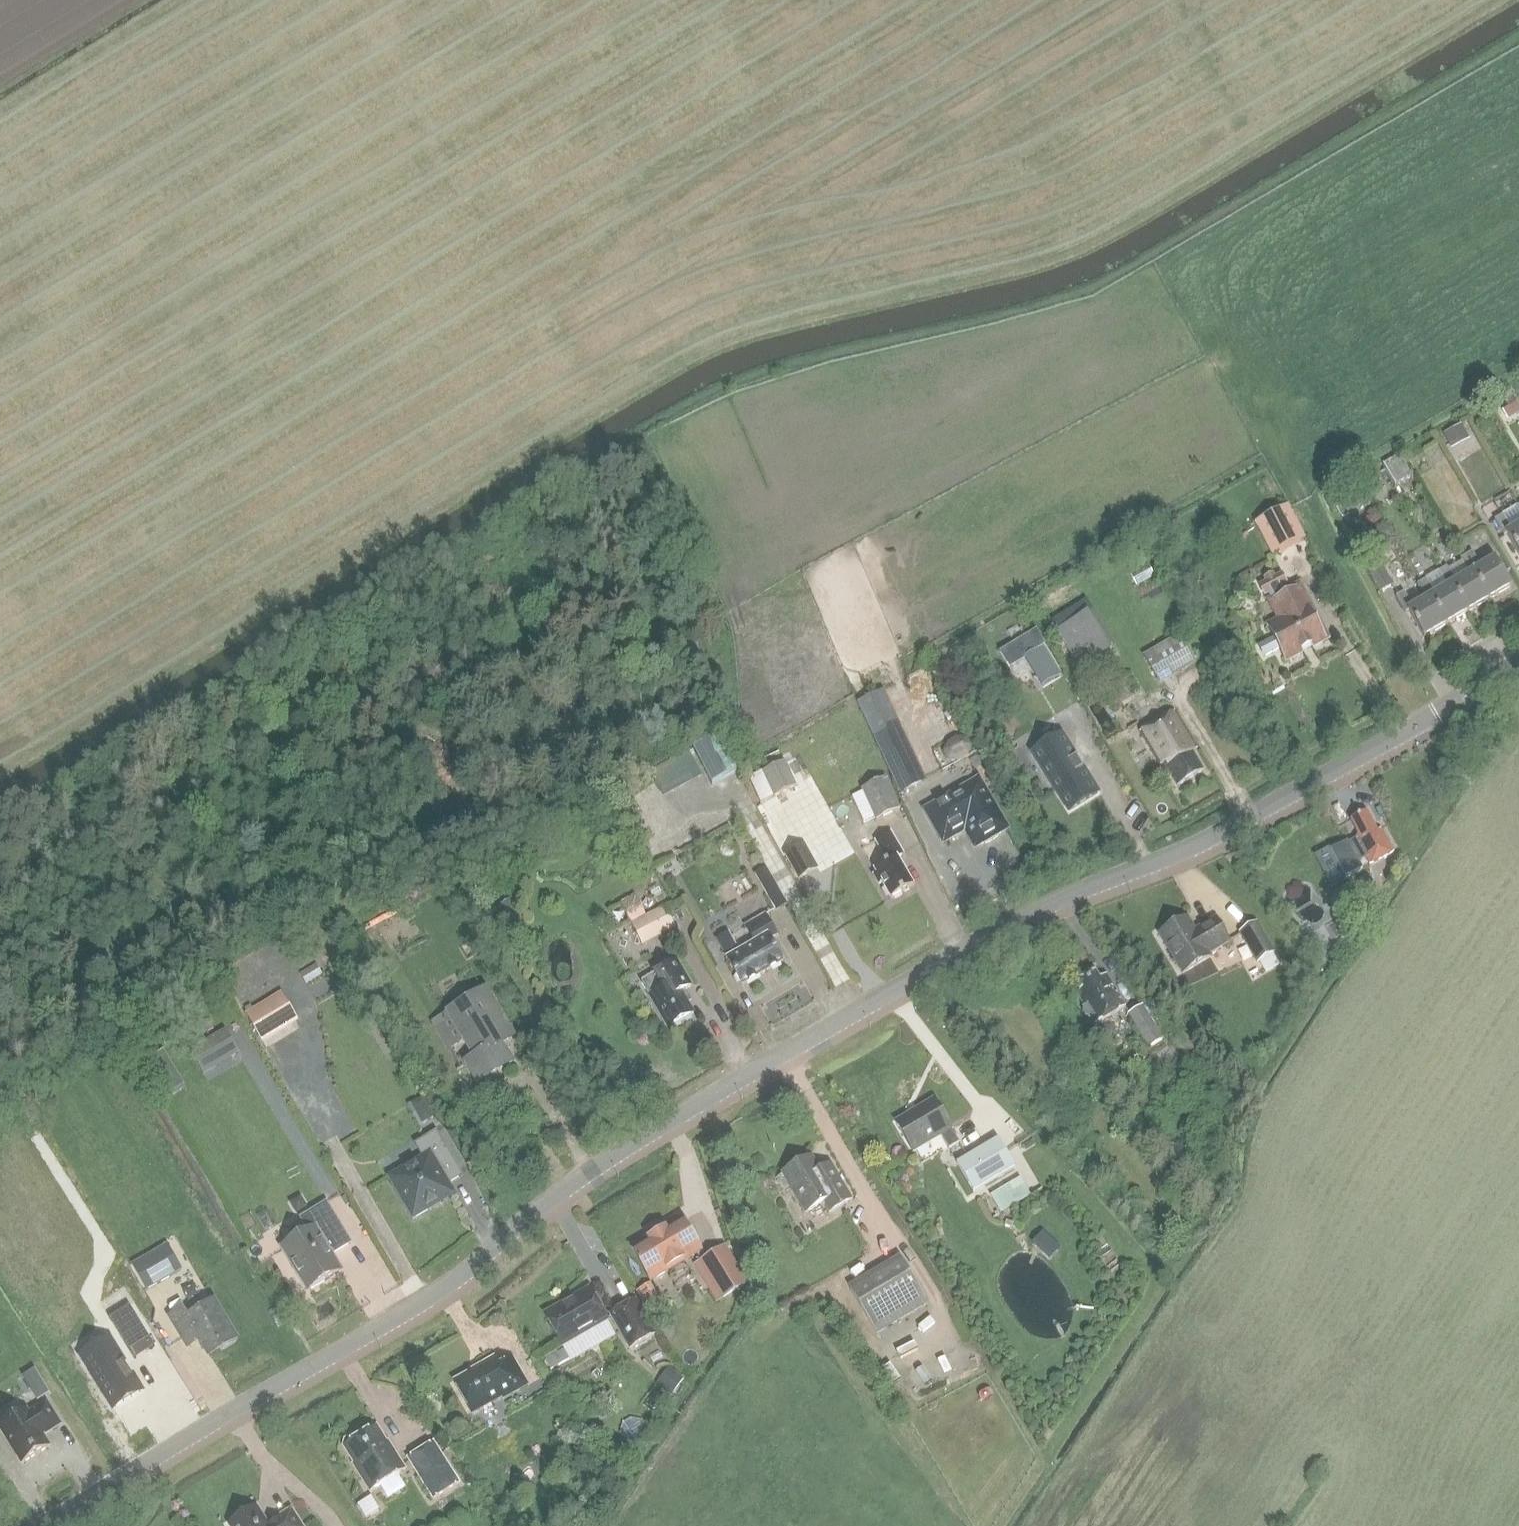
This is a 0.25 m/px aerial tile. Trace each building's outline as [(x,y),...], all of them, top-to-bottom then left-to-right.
[(1515,396),(1505,402),(1508,407),(1518,401),(1515,396)] [(1462,425),(1444,435),(1450,446),(1468,436),(1462,425)] [(1384,465),(1396,485),(1412,475),(1399,455),(1384,465)] [(1382,481),(1375,470),(1367,474),(1374,485),(1382,481)] [(1343,489),(1329,497),(1334,504),(1347,496),(1343,489)] [(1361,489),(1350,496),(1354,502),(1365,496),(1361,489)] [(1287,506),(1285,507),(1254,523),(1272,558),(1305,541),(1287,506)] [(1514,527),(1506,513),(1493,521),(1503,538),(1506,536),(1518,559),(1518,524),(1514,527)] [(1463,557),(1489,602),(1511,589),(1494,559),(1475,569),(1467,555),(1463,557)] [(1442,570),(1467,614),(1489,602),(1463,557),(1458,560),(1464,569),(1451,576),(1446,568),(1442,570)] [(1394,585),(1381,564),(1367,572),(1380,593),(1394,585)] [(1420,583),(1445,627),(1467,614),(1442,570),(1437,573),(1445,587),(1437,592),(1429,578),(1420,583)] [(1280,649),(1286,660),(1324,640),(1307,607),(1302,610),(1300,606),(1305,604),(1298,590),(1287,596),(1282,587),(1286,585),(1280,575),(1275,578),(1273,575),(1264,580),(1266,582),(1260,585),(1266,596),(1269,594),(1283,620),(1269,627),(1274,638),(1258,646),(1264,658),(1280,649)] [(1445,627),(1420,583),(1416,585),(1424,600),(1416,604),(1409,590),(1395,598),(1405,614),(1408,613),(1423,639),(1445,627)] [(1089,613),(1057,632),(1077,666),(1109,647),(1089,613)] [(1035,633),(1002,653),(1010,667),(1024,659),(1041,688),(1061,676),(1035,633)] [(1179,636),(1143,657),(1154,675),(1167,667),(1174,677),(1196,664),(1179,636)] [(897,728),(881,693),(861,703),(877,737),(897,728)] [(1160,767),(1163,765),(1176,788),(1203,772),(1192,753),(1197,750),(1175,713),(1140,733),(1160,767)] [(901,726),(875,738),(900,793),(927,781),(901,726)] [(692,749),(694,753),(710,785),(739,770),(721,735),(692,749)] [(951,760),(972,752),(965,735),(945,743),(951,760)] [(1038,762),(1074,819),(1102,802),(1067,744),(1038,762)] [(682,787),(692,782),(680,759),(670,764),(682,787)] [(785,762),(764,772),(775,796),(796,786),(785,762)] [(876,821),(900,810),(886,778),(862,789),(876,821)] [(993,840),(998,836),(999,835),(1003,829),(1003,830),(1005,829),(978,782),(927,811),(944,841),(959,832),(969,835),(975,845),(977,844),(983,844),(984,844),(985,844),(985,843),(991,840),(991,841),(993,840)] [(1381,830),(1377,832),(1367,812),(1350,821),(1358,836),(1353,838),(1354,840),(1348,843),(1348,841),(1330,851),(1345,879),(1363,870),(1359,863),(1365,859),(1369,866),(1394,853),(1381,830)] [(878,885),(882,882),(891,899),(913,886),(897,858),(903,855),(891,833),(875,842),(887,863),(875,871),(877,875),(873,877),(878,885)] [(818,870),(805,846),(785,857),(798,881),(818,870)] [(787,906),(766,869),(754,876),(775,912),(787,906)] [(1365,905),(1379,898),(1370,878),(1355,885),(1365,905)] [(494,910),(507,930),(522,921),(510,900),(494,910)] [(665,906),(632,924),(644,946),(677,928),(665,906)] [(755,945),(748,949),(762,974),(782,963),(769,939),(777,934),(766,914),(745,926),(755,945)] [(1201,929),(1196,932),(1187,918),(1159,934),(1183,974),(1210,957),(1208,954),(1229,942),(1215,919),(1200,928),(1201,929)] [(1238,933),(1256,964),(1275,953),(1257,922),(1238,933)] [(742,985),(762,974),(748,949),(740,953),(729,933),(717,939),(742,985)] [(658,970),(659,972),(640,981),(665,1027),(691,1012),(679,990),(690,985),(677,960),(658,970)] [(1076,993),(1084,1006),(1081,1008),(1082,1010),(1082,1013),(1085,1018),(1087,1019),(1089,1021),(1091,1020),(1095,1026),(1125,1008),(1106,976),(1099,980),(1095,973),(1079,983),(1083,989),(1076,993)] [(281,993),(246,1014),(261,1039),(295,1018),(281,993)] [(487,996),(437,1026),(451,1049),(463,1042),(475,1063),(513,1041),(487,996)] [(1148,1048),(1162,1040),(1142,1006),(1128,1015),(1148,1048)] [(204,1025),(208,1034),(215,1030),(211,1021),(204,1025)] [(169,1027),(158,1032),(163,1044),(175,1039),(169,1027)] [(217,1068),(240,1055),(226,1031),(203,1044),(217,1068)] [(951,1130),(952,1130),(933,1100),(895,1123),(913,1153),(940,1137),(948,1150),(959,1144),(951,1130)] [(398,1190),(399,1194),(400,1197),(401,1200),(404,1203),(407,1205),(411,1212),(409,1213),(413,1219),(427,1211),(426,1209),(452,1194),(446,1185),(461,1176),(436,1133),(416,1145),(422,1156),(424,1160),(408,1169),(396,1177),(396,1176),(392,1179),(398,1190)] [(998,1139),(957,1164),(974,1192),(1015,1168),(998,1139)] [(811,1157),(774,1179),(775,1179),(783,1174),(806,1213),(823,1202),(829,1213),(851,1200),(831,1165),(830,1165),(833,1170),(824,1175),(823,1173),(819,1172),(811,1157)] [(1021,1178),(991,1197),(1001,1213),(1030,1194),(1021,1178)] [(330,1256),(351,1243),(326,1202),(300,1218),(309,1233),(283,1249),(292,1263),(292,1267),(294,1271),(296,1274),(298,1277),(302,1279),(308,1289),(339,1270),(330,1256)] [(665,1272),(666,1269),(698,1249),(681,1220),(678,1223),(674,1222),(668,1226),(668,1229),(647,1241),(644,1240),(638,1244),(637,1247),(633,1249),(651,1278),(654,1276),(657,1277),(665,1272)] [(1049,1256),(1060,1244),(1042,1228),(1031,1241),(1049,1256)] [(698,1263),(722,1301),(748,1285),(724,1246),(698,1263)] [(162,1247),(132,1265),(145,1287),(175,1270),(162,1247)] [(900,1258),(849,1289),(878,1335),(928,1305),(900,1258)] [(602,1323),(608,1320),(590,1289),(544,1315),(562,1346),(564,1345),(602,1323)] [(609,1314),(630,1351),(657,1335),(635,1299),(609,1314)] [(195,1331),(208,1353),(234,1337),(213,1302),(189,1317),(183,1308),(170,1316),(183,1338),(195,1331)] [(130,1306),(109,1319),(135,1360),(155,1347),(130,1306)] [(113,1347),(87,1363),(114,1407),(140,1392),(113,1347)] [(564,1351),(545,1362),(551,1372),(570,1361),(564,1351)] [(515,1363),(502,1370),(494,1357),(469,1372),(471,1375),(455,1384),(471,1413),(511,1390),(513,1393),(527,1385),(515,1363)] [(685,1379),(669,1368),(656,1385),(672,1397),(685,1379)] [(38,1400),(49,1393),(43,1383),(31,1390),(38,1400)] [(29,1415),(26,1410),(0,1426),(0,1428),(23,1464),(49,1448),(40,1434),(47,1430),(48,1432),(60,1425),(46,1404),(29,1415)] [(392,1449),(389,1451),(374,1428),(357,1438),(350,1437),(345,1441),(343,1447),(347,1453),(350,1454),(356,1463),(353,1465),(370,1492),(405,1470),(392,1449)] [(433,1499),(459,1483),(433,1443),(408,1459),(433,1499)] [(291,1511),(267,1525),(255,1507),(229,1525),(230,1525),(301,1525),(291,1511)]
